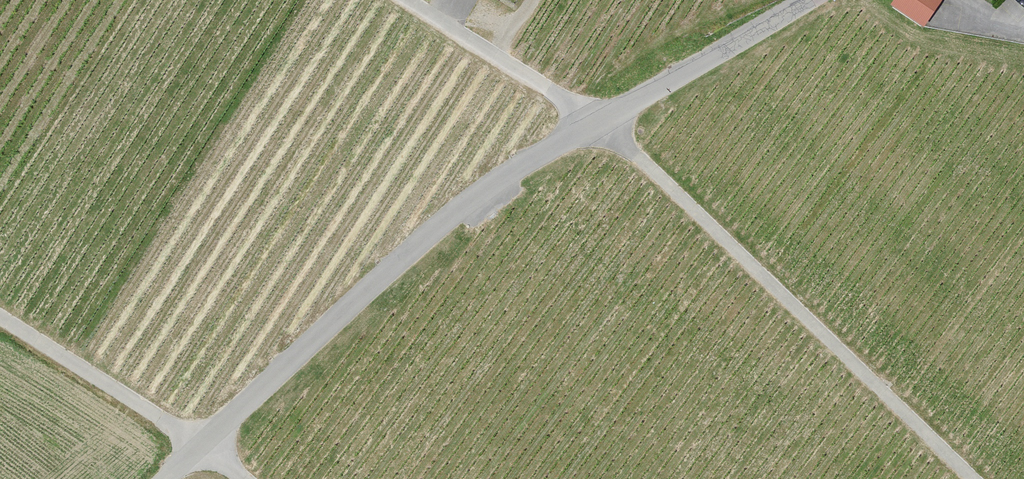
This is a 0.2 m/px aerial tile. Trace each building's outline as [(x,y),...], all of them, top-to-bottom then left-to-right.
[(948,0),(900,0),(897,5),(931,27),(948,0)]
